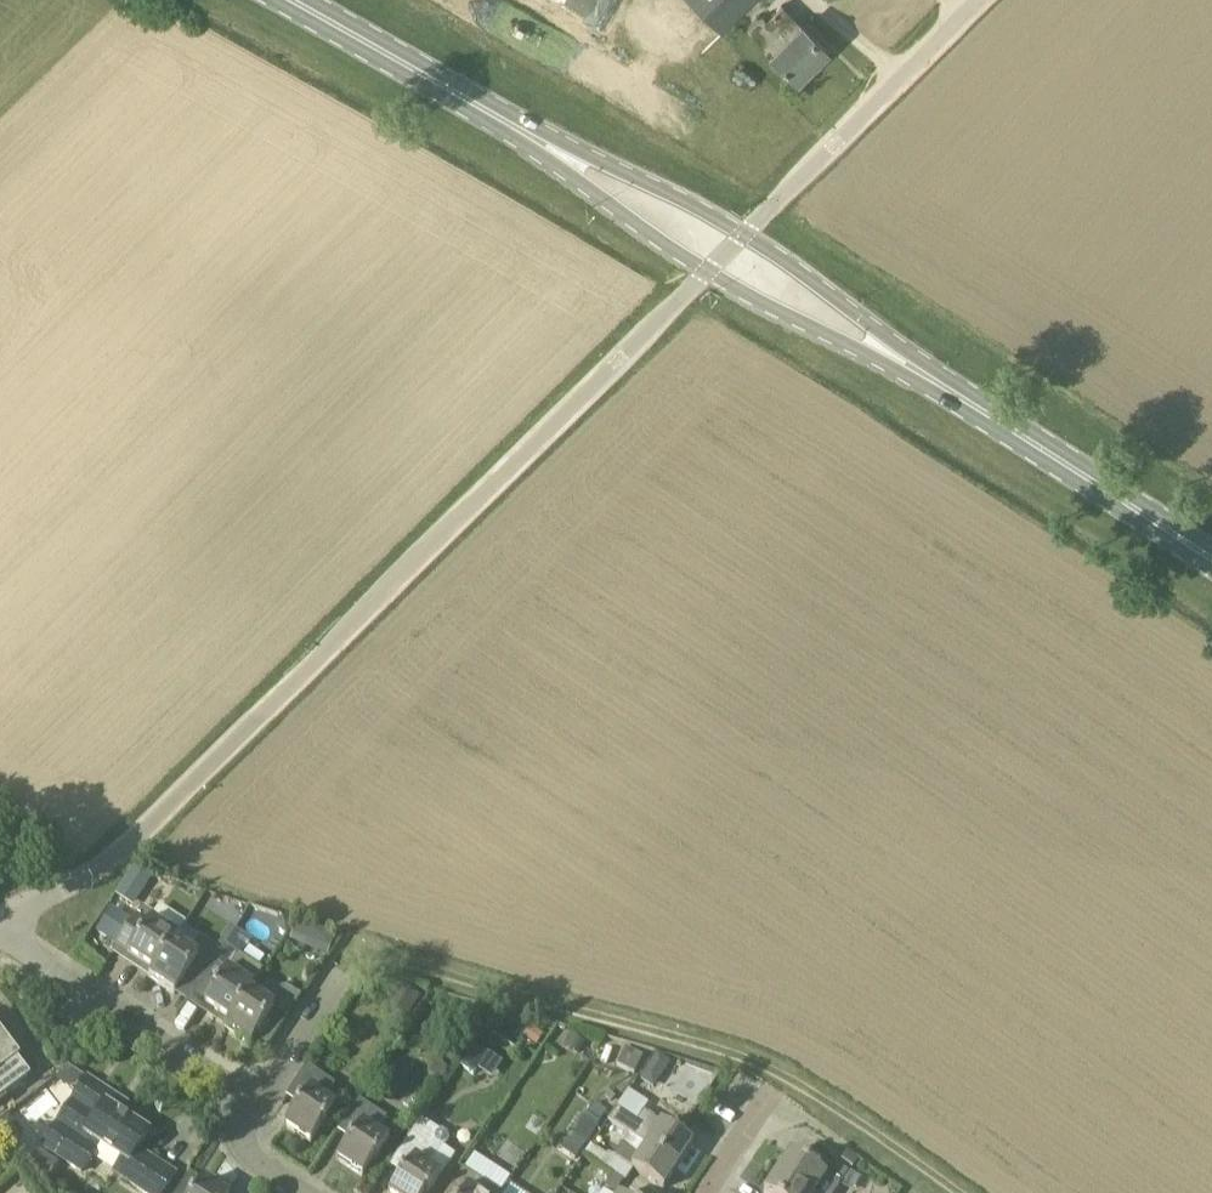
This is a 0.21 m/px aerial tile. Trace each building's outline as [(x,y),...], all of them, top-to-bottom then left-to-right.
[(721,31),(753,0),(690,0),(721,31)] [(783,4),(767,20),(763,16),(749,29),(798,79),(828,49),(783,4)] [(153,878),(133,871),(116,896),(134,908),(153,878)] [(172,942),(176,936),(151,921),(155,915),(142,907),(135,919),(115,949),(153,973),(172,942)] [(280,932),(287,936),(294,925),(283,918),(279,924),(280,932)] [(310,950),(319,929),(299,921),(290,942),(310,950)] [(216,950),(220,954),(236,930),(231,926),(216,950)] [(172,942),(153,973),(149,979),(175,996),(183,983),(196,991),(220,954),(198,940),(190,954),(172,942)] [(249,993),(253,987),(262,972),(237,956),(225,947),(220,954),(196,991),(191,998),(229,1023),(249,993)] [(401,985),(388,1007),(405,1018),(418,996),(401,985)] [(249,993),(229,1023),(225,1029),(251,1046),(259,1033),(272,1042),(300,999),(285,990),(281,991),(276,999),(270,1000),(265,997),(262,1002),(249,993)] [(484,1024),(497,1033),(502,1024),(489,1015),(484,1024)] [(524,1023),(517,1034),(537,1046),(543,1035),(524,1023)] [(15,1063),(14,1062),(18,1059),(0,1036),(0,1100),(28,1078),(15,1063)] [(585,1044),(570,1037),(565,1049),(579,1056),(585,1044)] [(474,1076),(488,1054),(475,1045),(461,1067),(474,1076)] [(642,1059),(641,1058),(642,1057),(627,1049),(626,1050),(625,1050),(618,1065),(619,1065),(618,1067),(633,1074),(634,1073),(635,1074),(642,1059)] [(658,1056),(650,1068),(662,1076),(671,1065),(658,1056)] [(427,1073),(440,1082),(449,1069),(436,1060),(427,1073)] [(326,1101),(335,1086),(307,1067),(289,1094),(301,1102),(285,1127),(311,1144),(322,1127),(324,1129),(338,1108),(326,1101)] [(69,1090),(84,1078),(71,1069),(55,1081),(69,1090)] [(93,1141),(113,1111),(119,1101),(87,1080),(43,1147),(81,1173),(99,1145),(93,1141)] [(390,1143),(377,1134),(387,1120),(359,1101),(338,1133),(350,1141),(337,1162),(362,1179),(374,1161),(376,1163),(390,1143)] [(643,1113),(636,1123),(616,1110),(609,1122),(625,1133),(647,1148),(678,1168),(692,1145),(643,1113)] [(99,1145),(123,1161),(114,1174),(136,1189),(154,1163),(137,1151),(148,1134),(113,1111),(93,1141),(99,1145)] [(582,1152),(598,1133),(582,1120),(565,1137),(582,1152)] [(439,1154),(443,1148),(446,1147),(449,1142),(448,1137),(443,1133),(439,1133),(421,1121),(390,1167),(402,1175),(390,1192),(431,1192),(442,1177),(429,1168),(439,1154)] [(584,1156),(600,1167),(607,1156),(591,1146),(584,1156)] [(678,1168),(647,1148),(640,1158),(622,1147),(614,1159),(663,1190),(678,1168)] [(59,1165),(38,1151),(26,1170),(46,1183),(59,1165)] [(858,1160),(848,1153),(842,1161),(853,1169),(858,1160)] [(791,1154),(777,1173),(807,1192),(835,1192),(848,1173),(839,1166),(830,1179),(791,1154)] [(487,1186),(463,1170),(451,1187),(447,1192),(483,1192),(487,1186)] [(777,1173),(764,1192),(807,1192),(777,1173)] [(614,1175),(605,1188),(612,1192),(616,1192),(623,1182),(614,1175)] [(177,1192),(190,1192),(197,1182),(188,1176),(177,1192)] [(204,1182),(197,1192),(220,1192),(204,1182)]
